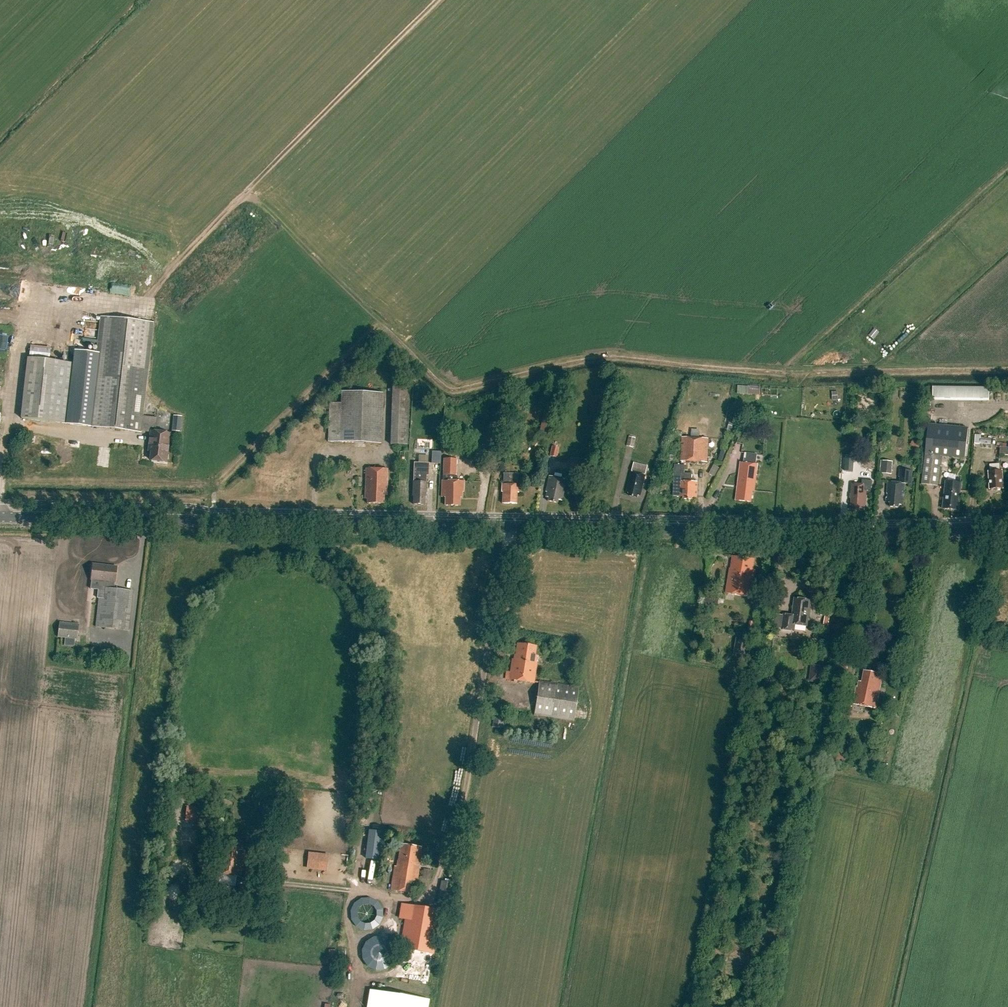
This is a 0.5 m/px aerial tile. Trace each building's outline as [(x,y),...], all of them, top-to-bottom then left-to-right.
[(143,394),(151,324),(103,318),(90,427),(141,432),(151,433),(149,451),(151,452),(150,461),(166,462),(169,434),(155,433),(157,418),(143,417),(145,394),(143,394)] [(28,358),(21,419),(68,424),(75,364),(28,358)] [(393,385),(391,445),(406,445),(409,385),(393,385)] [(760,394),(760,385),(747,386),(748,395),(760,394)] [(933,388),(933,402),(989,402),(989,389),(933,388)] [(329,404),(328,442),(381,444),(382,394),(341,392),(341,404),(329,404)] [(182,417),(173,416),(172,431),(181,432),(182,417)] [(758,425),(758,422),(748,421),(747,432),(756,433),(756,432),(762,433),(763,425),(758,425)] [(928,425),(925,455),(922,485),(938,487),(940,467),(941,467),(943,457),(965,459),(968,429),(928,425)] [(635,439),(629,438),(627,447),(633,448),(635,439)] [(683,438),(681,461),(707,463),(709,439),(683,438)] [(557,458),(559,449),(552,447),(550,456),(557,458)] [(1000,456),(1007,456),(1007,448),(1000,448),(1000,456)] [(757,455),(747,453),(746,464),(756,465),(757,455)] [(583,460),(572,458),(569,471),(580,473),(583,460)] [(464,492),(464,482),(456,481),(456,459),(444,459),(443,481),(442,481),(442,497),(445,497),(445,506),(460,506),(460,497),(462,497),(462,492),(464,492)] [(892,475),(893,462),(881,461),(880,474),(892,475)] [(414,463),(413,495),(413,496),(413,505),(425,505),(425,497),(426,496),(427,476),(429,476),(429,463),(414,463)] [(630,493),(629,496),(637,498),(638,495),(641,496),(648,467),(634,463),(627,493),(630,493)] [(746,464),(741,463),(736,501),(751,503),(753,491),(754,492),(758,465),(756,465),(746,464)] [(685,474),(685,466),(675,465),(674,481),(680,482),(679,497),(684,497),(684,500),(692,500),(692,497),(697,498),(698,482),(694,482),(694,479),(692,479),(692,474),(685,474)] [(999,465),(990,465),(991,472),(989,472),(990,490),(1003,489),(1002,471),(999,471),(999,465)] [(367,499),(367,504),(384,504),(384,496),(387,496),(387,469),(366,469),(365,499),(367,499)] [(903,506),(905,484),(911,485),(912,471),(900,470),(899,477),(900,478),(900,483),(888,482),(886,503),(890,503),(890,507),(899,508),(899,505),(903,506)] [(503,492),(502,504),(516,504),(517,493),(518,493),(519,485),(517,485),(518,474),(504,474),(503,482),(502,482),(502,492),(503,492)] [(549,476),(546,493),(547,493),(546,498),(548,498),(548,501),(557,504),(558,500),(562,501),(566,480),(549,476)] [(850,506),(853,506),(853,509),(862,510),(862,507),(865,507),(867,490),(873,490),(874,480),(862,479),(861,485),(852,484),(851,494),(850,496),(850,498),(851,499),(850,506)] [(946,481),(943,509),(958,511),(961,483),(946,481)] [(730,569),(726,593),(751,597),(755,571),(753,571),(754,560),(749,559),(733,557),(731,569),(730,569)] [(128,631),(132,591),(111,589),(111,583),(115,583),(117,567),(93,564),(91,580),(91,589),(98,590),(97,598),(99,599),(96,628),(128,631)] [(784,615),(782,630),(794,632),(795,625),(807,627),(811,601),(795,599),(792,616),(784,615)] [(77,640),(79,624),(59,622),(58,638),(77,640)] [(757,623),(749,622),(748,631),(756,632),(757,623)] [(537,656),(534,656),(536,647),(518,644),(516,656),(515,656),(514,660),(512,660),(510,673),(507,672),(506,679),(534,683),(536,666),(537,656)] [(811,665),(809,682),(822,684),(822,681),(824,681),(825,670),(824,670),(824,666),(811,665)] [(857,687),(853,705),(876,709),(882,679),(878,678),(878,674),(864,671),(862,682),(859,682),(858,687),(857,687)] [(539,681),(534,716),(535,716),(541,717),(574,722),(579,687),(539,681)] [(505,729),(507,719),(494,716),(492,727),(505,729)] [(847,750),(834,748),(831,760),(845,762),(847,750)] [(398,861),(397,861),(396,867),(394,866),(390,890),(415,895),(421,856),(425,857),(428,855),(428,851),(426,848),(423,848),(401,844),(398,861)] [(245,851),(238,850),(238,849),(221,846),(217,873),(241,878),(245,851)] [(445,882),(441,881),(437,906),(448,908),(452,884),(456,864),(449,863),(445,882)] [(433,871),(426,870),(424,878),(431,879),(433,871)] [(402,905),(399,918),(406,919),(401,948),(433,954),(440,911),(402,905)]
